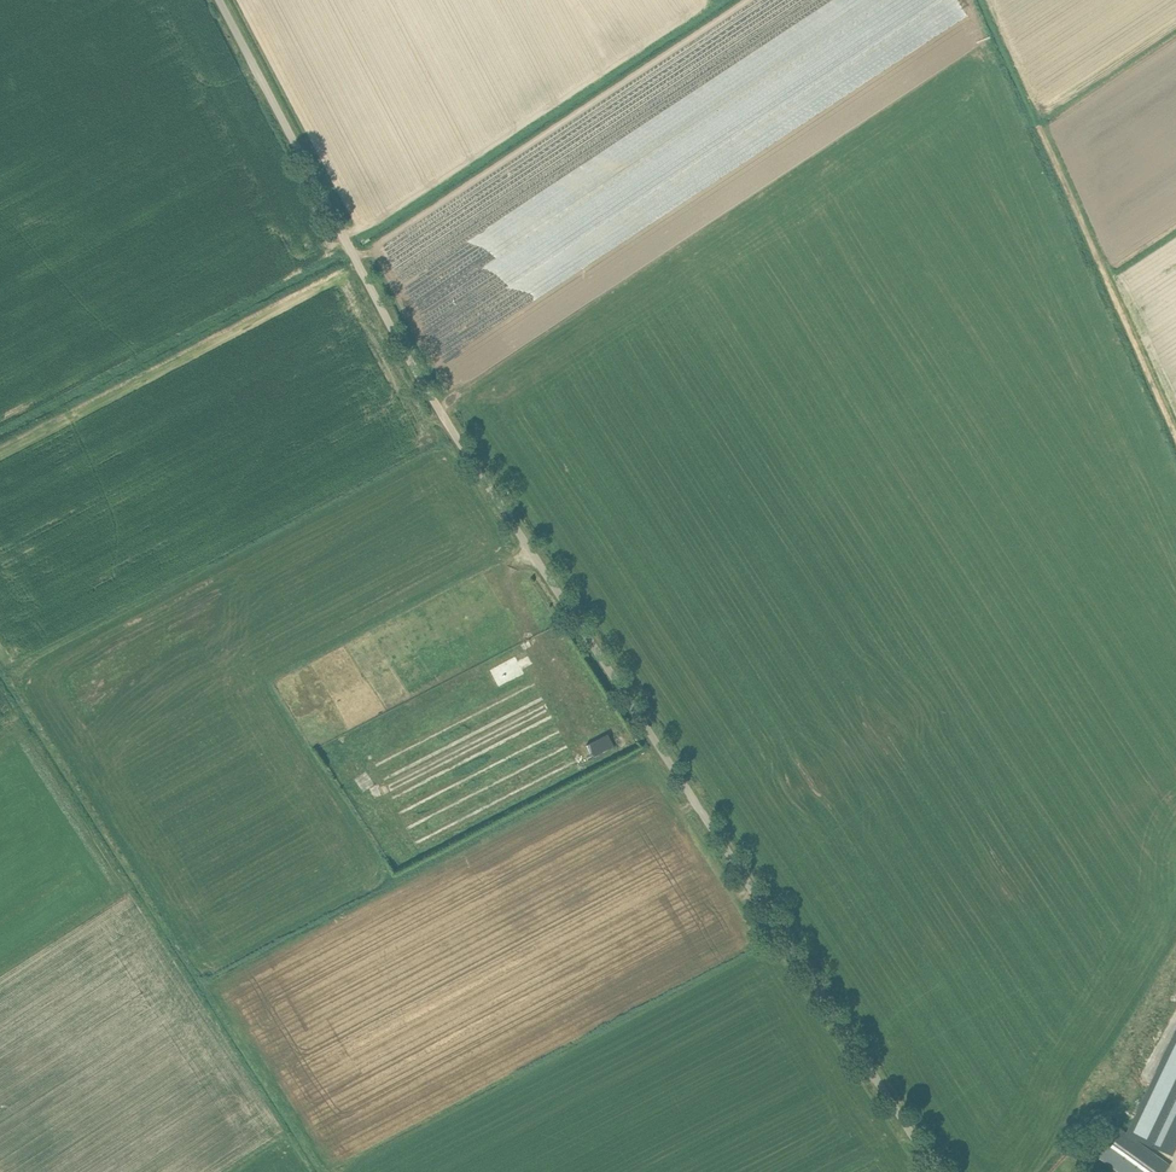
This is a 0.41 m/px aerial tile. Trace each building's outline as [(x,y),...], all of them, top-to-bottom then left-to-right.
[(592,758),(614,746),(608,734),(586,745),(592,758)] [(366,772),(355,779),(362,789),(373,782),(366,772)] [(1131,1131),(1174,1152),(1175,1148),(1175,1037),(1131,1131)] [(1116,1167),(1123,1171),(1165,1171),(1170,1165),(1147,1149),(1149,1146),(1144,1142),(1142,1145),(1120,1130),(1101,1157),(1116,1167)]
